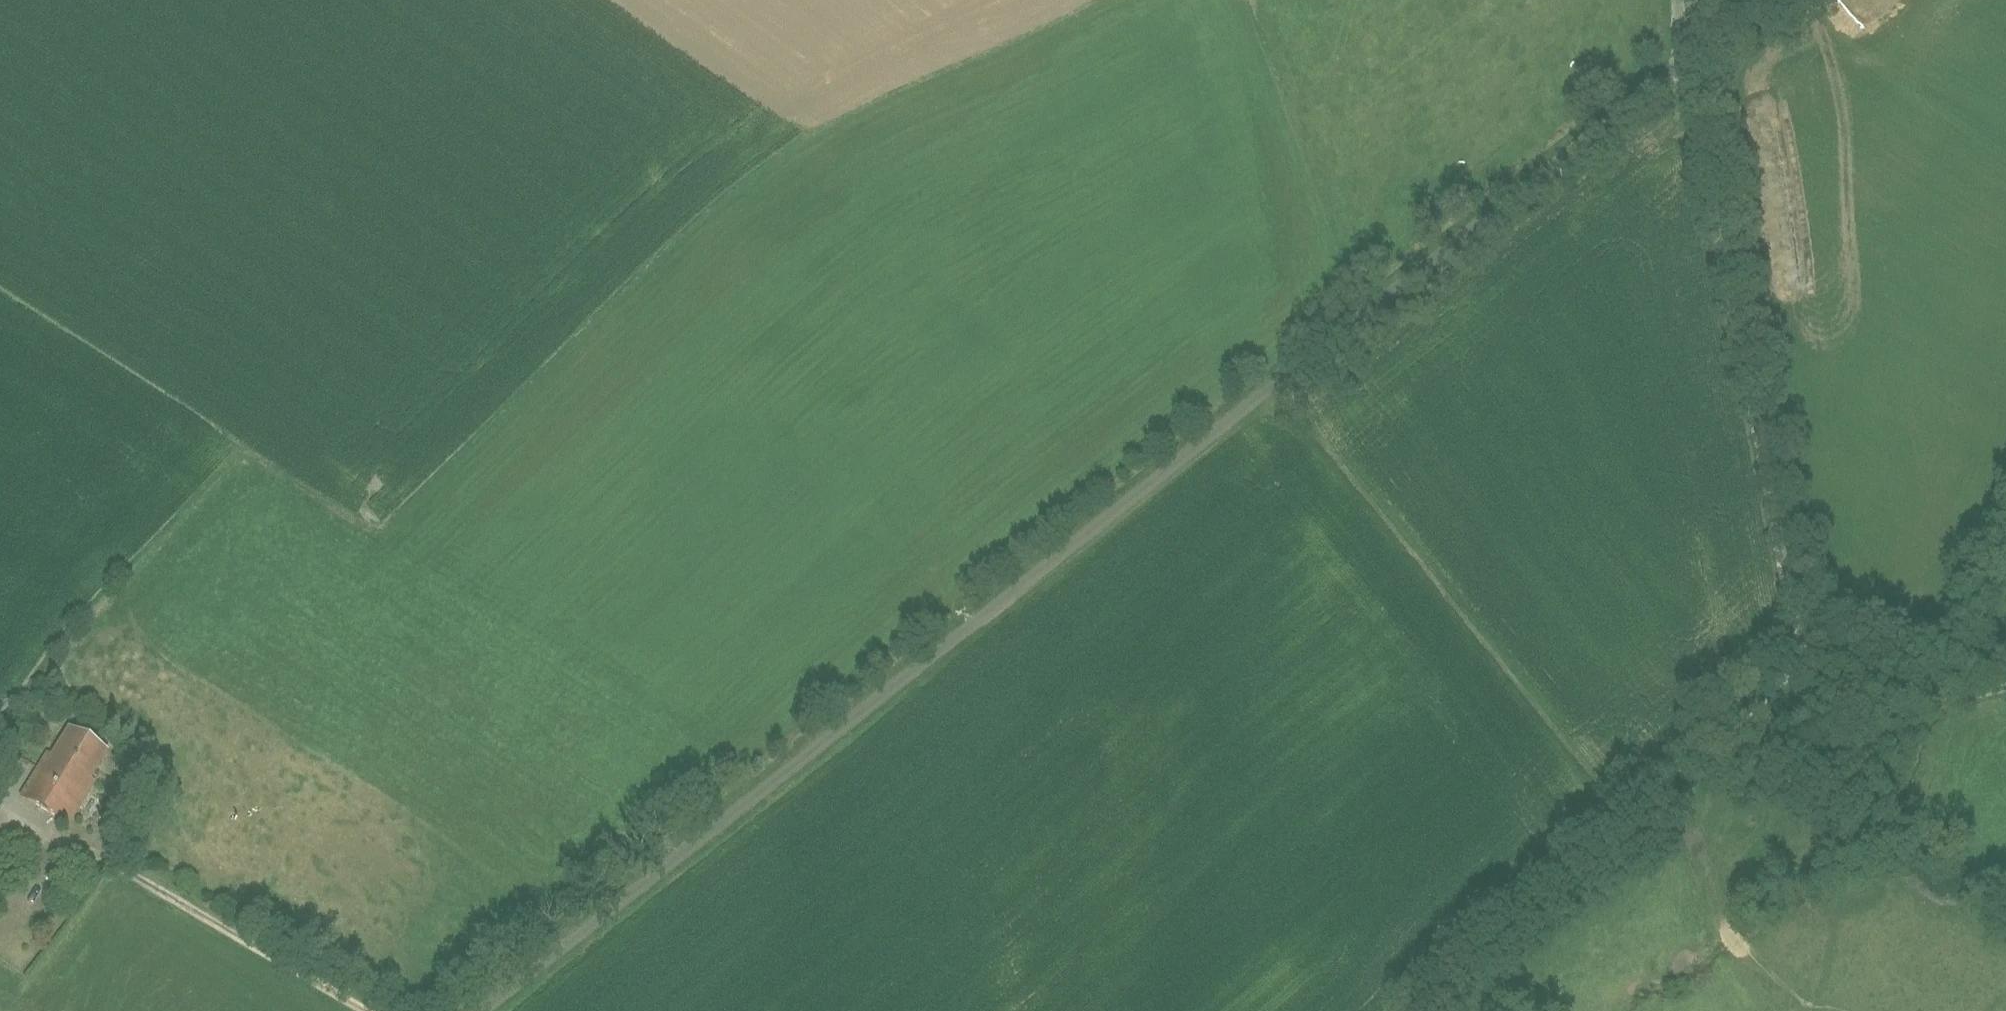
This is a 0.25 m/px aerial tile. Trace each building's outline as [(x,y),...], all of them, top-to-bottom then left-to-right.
[(70,728),(24,799),(68,827),(114,756),(70,728)]
